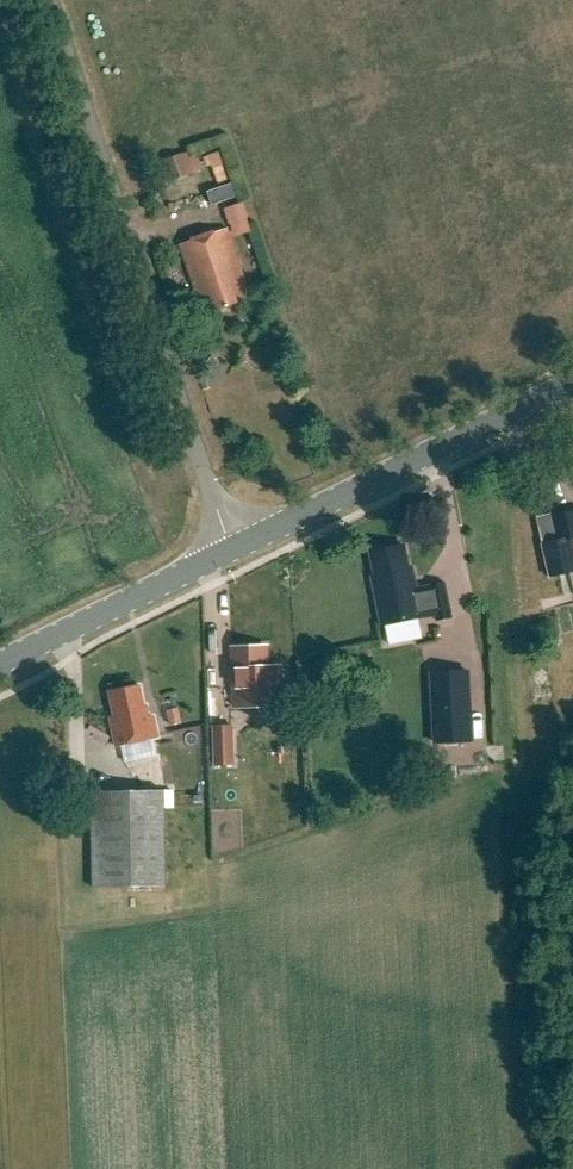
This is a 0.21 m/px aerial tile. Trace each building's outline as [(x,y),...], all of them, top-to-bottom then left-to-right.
[(171,175),(191,169),(187,152),(166,157),(171,175)] [(231,187),(208,194),(211,204),(235,197),(231,187)] [(239,306),(236,300),(251,295),(230,230),(180,246),(203,318),(239,306)] [(551,515),(557,542),(542,545),(549,577),(572,571),(572,553),(570,539),(572,539),(572,510),(551,515)] [(438,615),(432,586),(419,589),(415,570),(412,571),(407,545),(374,551),(379,576),(375,577),(384,625),(438,615)] [(448,583),(432,586),(438,615),(439,621),(454,618),(451,603),(448,583)] [(280,706),(279,668),(267,668),(266,648),(232,649),(235,708),(280,706)] [(424,673),(427,745),(470,743),(467,672),(424,673)] [(112,689),(117,718),(112,719),(116,743),(161,735),(156,712),(151,713),(149,703),(146,704),(142,683),(112,689)] [(236,766),(234,726),(213,726),(214,767),(236,766)] [(166,789),(92,791),(95,891),(168,889),(166,789)]
